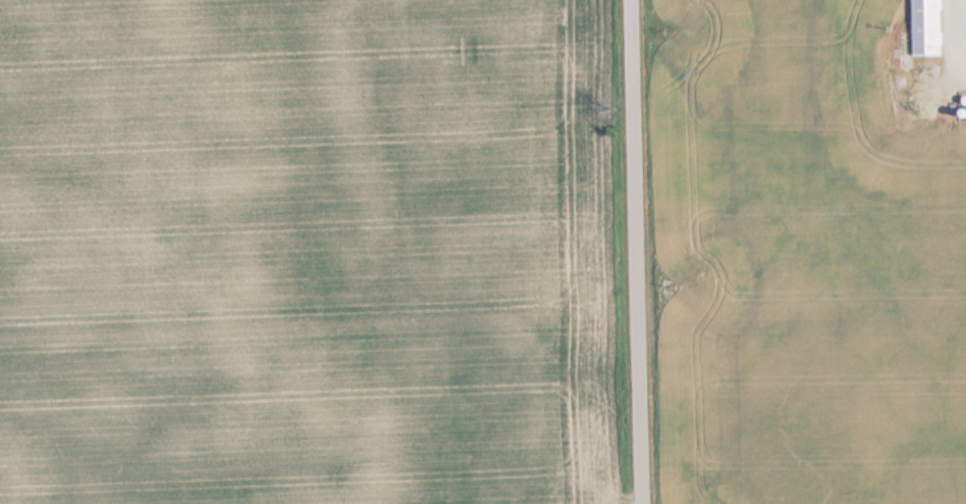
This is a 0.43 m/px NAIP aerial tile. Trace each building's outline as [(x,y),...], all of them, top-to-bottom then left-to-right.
[(910,91),(933,90),(933,81),(941,81),(940,0),(908,0),(910,91)]
